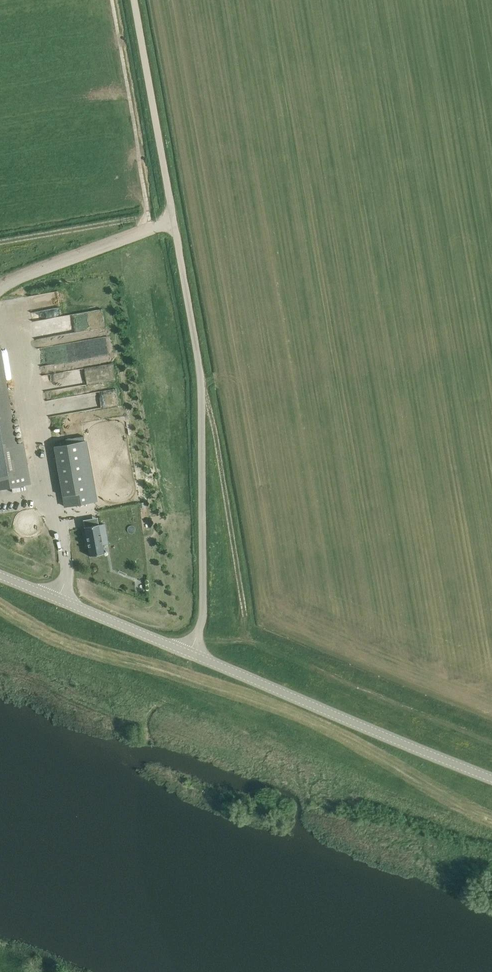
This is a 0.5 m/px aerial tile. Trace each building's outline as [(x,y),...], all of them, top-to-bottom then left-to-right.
[(30,483),(23,443),(15,444),(0,358),(0,489),(30,483)] [(65,506),(96,501),(86,441),(54,446),(65,506)] [(99,524),(88,526),(89,532),(86,533),(86,532),(90,555),(89,555),(89,556),(104,553),(100,535),(106,534),(104,523),(99,524)]
